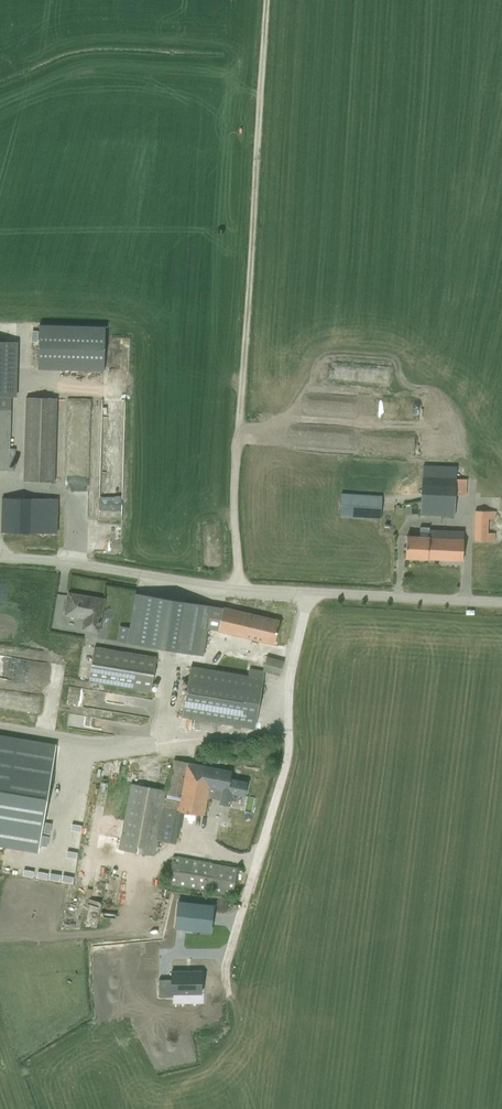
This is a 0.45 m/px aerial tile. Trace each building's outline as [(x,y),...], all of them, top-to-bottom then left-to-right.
[(105,327),(41,324),(39,369),(104,371),(105,327)] [(0,341),(0,396),(11,397),(16,397),(17,342),(0,341)] [(11,397),(0,396),(0,470),(9,470),(10,466),(15,465),(15,448),(9,448),(11,397)] [(26,397),(24,480),(54,482),(57,398),(26,397)] [(94,435),(114,435),(114,420),(94,420),(94,435)] [(457,467),(422,466),(420,515),(455,516),(456,495),(466,495),(466,479),(456,479),(457,467)] [(382,496),(341,493),(340,517),(380,520),(382,496)] [(2,498),(1,532),(56,533),(57,499),(2,498)] [(474,511),(474,540),(495,541),(495,533),(487,533),(488,519),(496,519),(496,512),(474,511)] [(406,536),(405,558),(462,561),(463,531),(429,529),(429,528),(420,527),(419,536),(406,536)] [(97,633),(103,599),(69,593),(65,616),(82,619),(81,630),(97,633)] [(223,608),(135,593),(129,628),(120,626),(116,641),(203,656),(207,628),(274,643),(278,620),(223,608)] [(95,647),(89,682),(150,692),(156,658),(95,647)] [(279,676),(283,661),(266,657),(262,671),(279,676)] [(183,715),(255,728),(264,672),(249,670),(248,676),(191,666),(183,715)] [(41,851),(57,749),(0,739),(0,845),(41,851)] [(168,791),(130,784),(118,850),(155,857),(158,841),(175,844),(177,833),(179,834),(183,812),(204,816),(208,797),(219,800),(219,804),(230,806),(231,800),(236,801),(237,795),(244,796),(247,782),(230,779),(232,771),(174,760),(168,791)] [(237,868),(173,856),(168,883),(232,895),(237,868)] [(48,874),(50,866),(35,862),(33,870),(48,874)] [(210,933),(213,907),(177,902),(174,928),(210,933)] [(201,995),(200,970),(170,971),(170,981),(159,981),(160,997),(201,995)]
